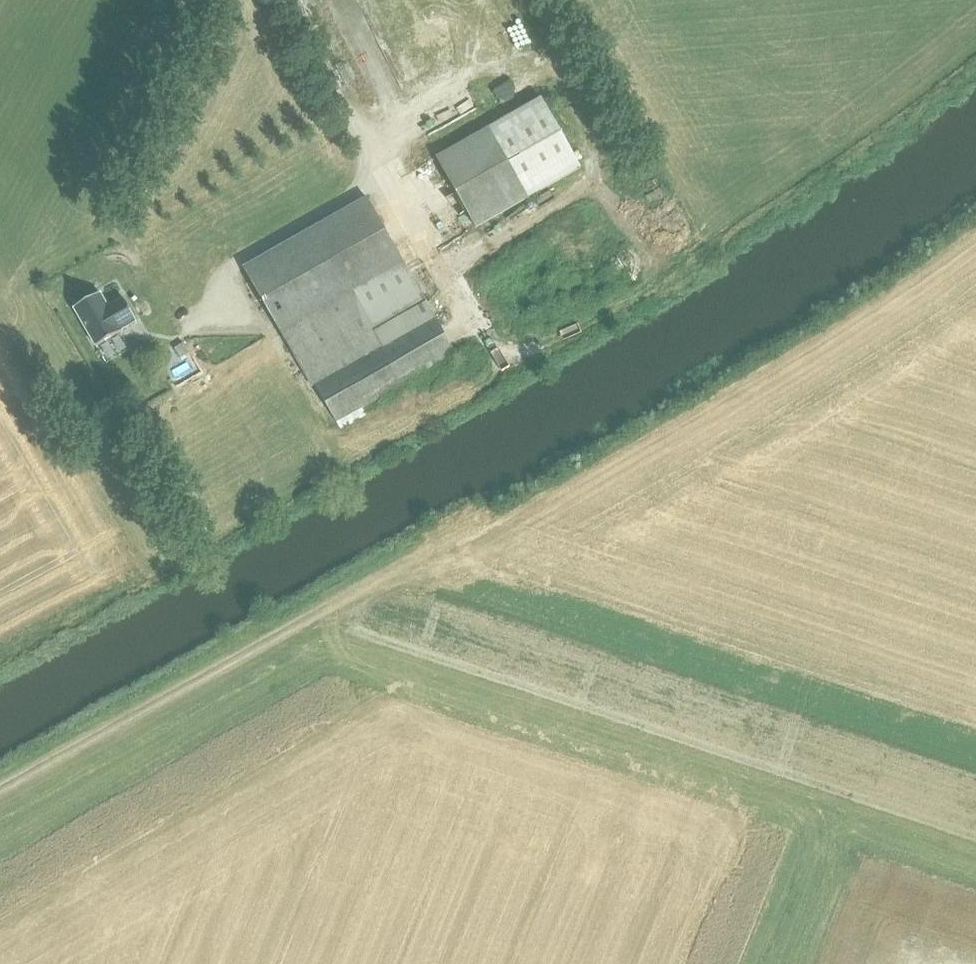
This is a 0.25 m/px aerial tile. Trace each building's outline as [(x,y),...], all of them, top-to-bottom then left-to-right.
[(582,169),(552,117),(542,100),(438,159),(477,229),(582,169)] [(245,268),(342,428),(369,413),(365,406),(458,354),(368,199),(245,268)] [(101,293),(74,308),(95,346),(137,322),(124,298),(109,306),(101,293)] [(183,344),(174,350),(181,359),(189,354),(183,344)]
